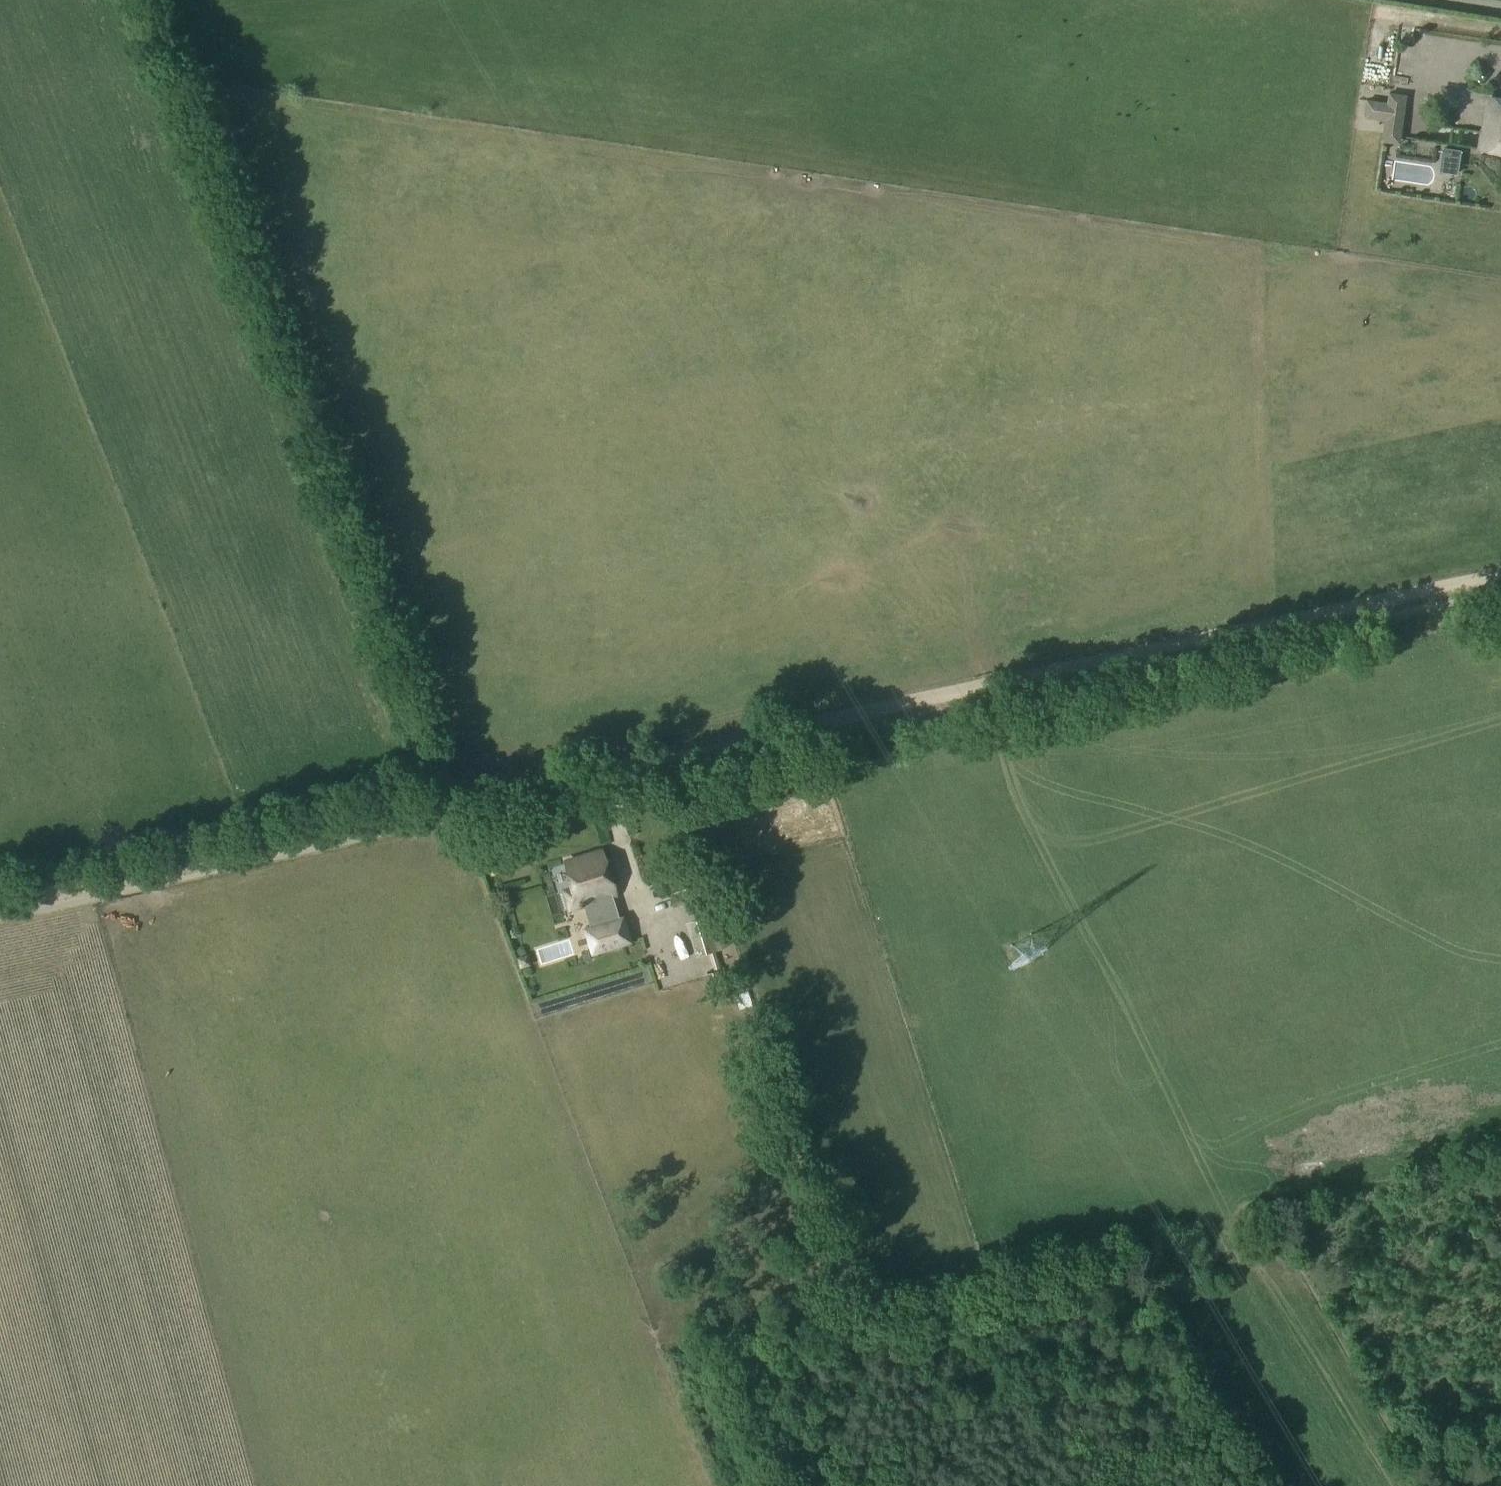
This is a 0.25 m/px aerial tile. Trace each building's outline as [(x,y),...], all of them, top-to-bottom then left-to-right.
[(1391,94),(1384,143),(1402,146),(1409,97),(1391,94)] [(1479,151),(1500,155),(1500,98),(1487,96),(1479,151)] [(1452,173),(1468,173),(1468,152),(1452,152),(1452,173)] [(593,955),(629,943),(621,919),(613,922),(606,898),(615,895),(603,859),(568,870),(574,888),(564,891),(570,910),(589,904),(596,927),(585,930),(593,955)] [(694,874),(668,883),(676,907),(701,898),(694,874)] [(718,915),(686,925),(696,959),(729,949),(718,915)]
